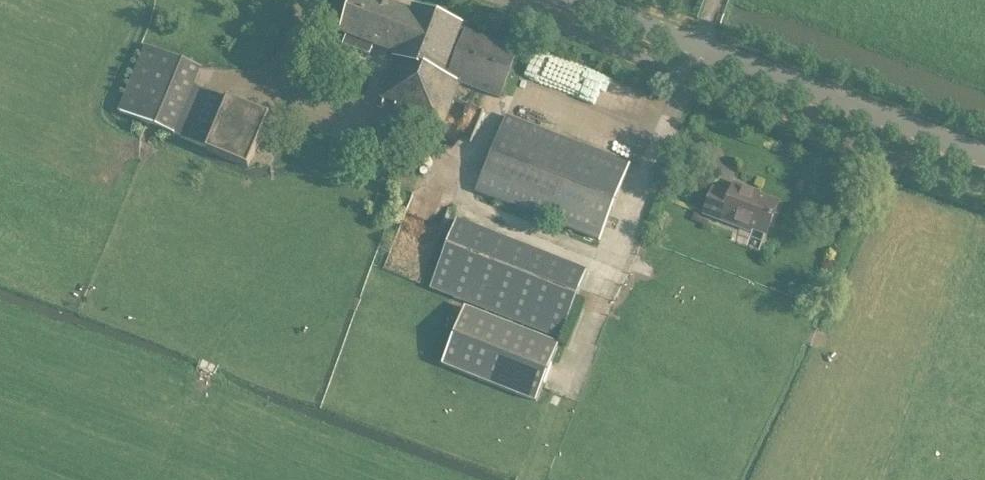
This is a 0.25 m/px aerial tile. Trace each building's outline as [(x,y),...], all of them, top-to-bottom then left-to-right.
[(342,45),(370,56),(374,44),(398,54),(382,96),(398,103),(397,104),(444,123),(460,82),(500,97),(519,49),(459,26),(460,25),(416,7),(414,12),(383,0),(355,0),(342,32),(346,33),(342,45)] [(119,111),(175,134),(202,67),(146,44),(119,111)] [(202,88),(182,137),(208,147),(207,149),(248,166),(270,113),(228,95),(227,98),(202,88)] [(600,239),(629,163),(505,115),(476,191),(600,239)] [(730,193),(714,187),(704,212),(766,235),(779,201),(750,191),(751,188),(735,182),(730,193)] [(458,219),(431,287),(561,338),(588,270),(458,219)] [(442,364),(536,400),(559,344),(465,307),(442,364)]
